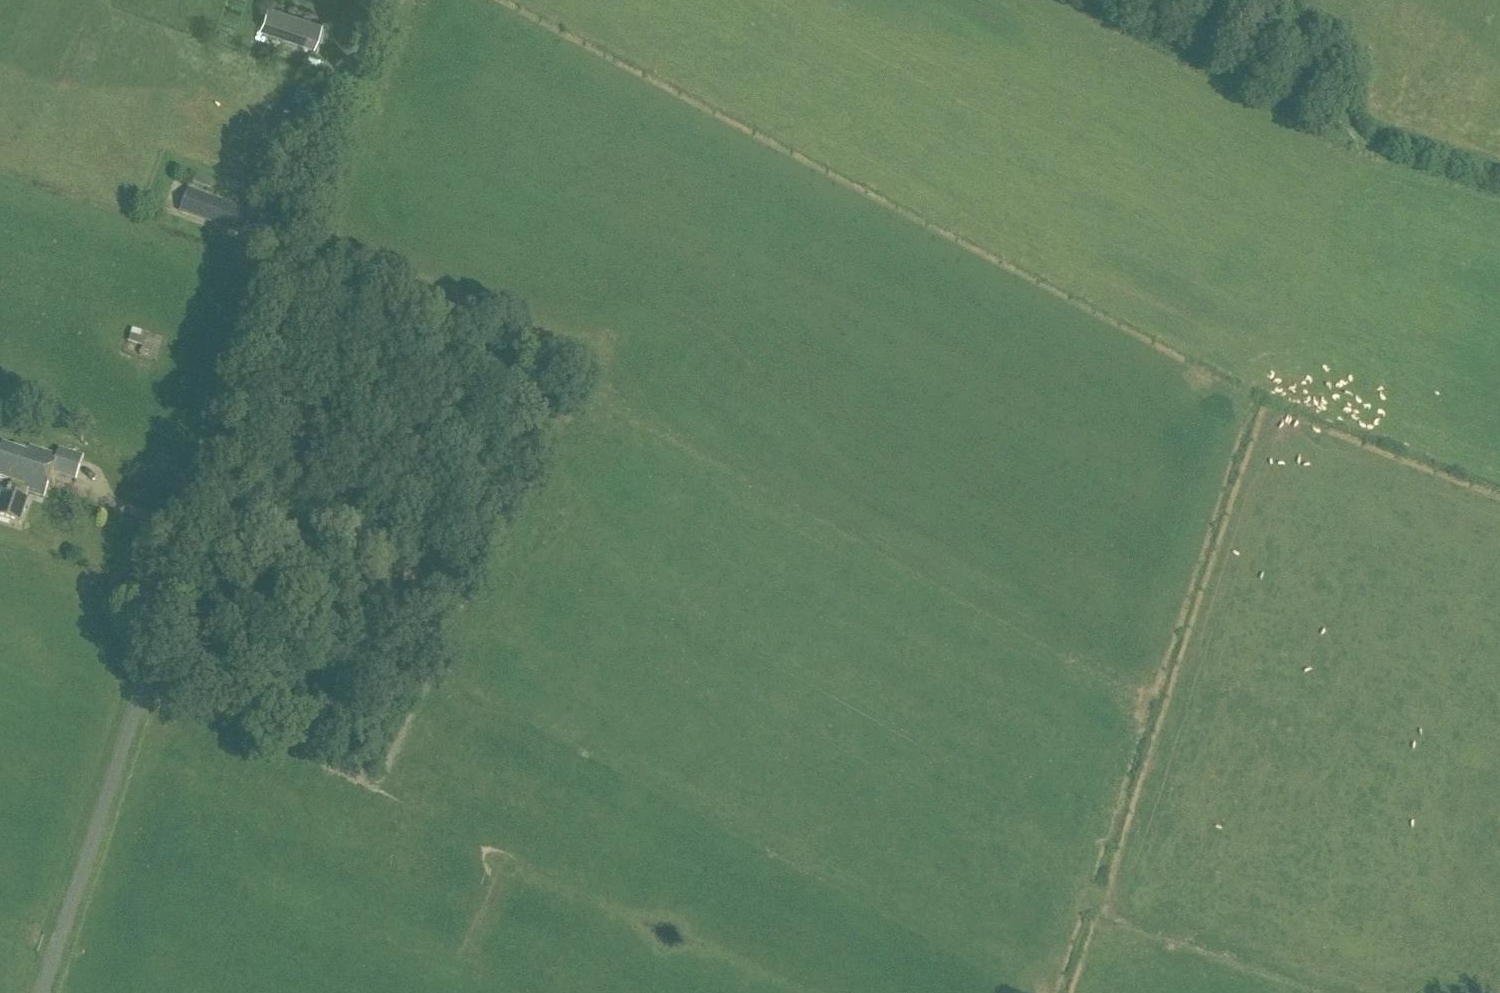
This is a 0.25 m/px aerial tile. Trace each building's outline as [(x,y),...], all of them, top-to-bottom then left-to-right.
[(314,45),(322,22),(269,4),(261,27),(314,45)] [(292,55),(295,46),(277,39),(274,48),(292,55)] [(304,48),(300,59),(325,67),(329,56),(304,48)] [(242,237),(251,214),(188,190),(179,213),(242,237)] [(1,445),(0,449),(0,479),(12,482),(8,496),(3,494),(0,504),(0,519),(20,526),(28,502),(26,501),(28,493),(45,498),(58,457),(29,448),(28,453),(1,445)] [(69,468),(63,484),(87,493),(93,476),(69,468)]
